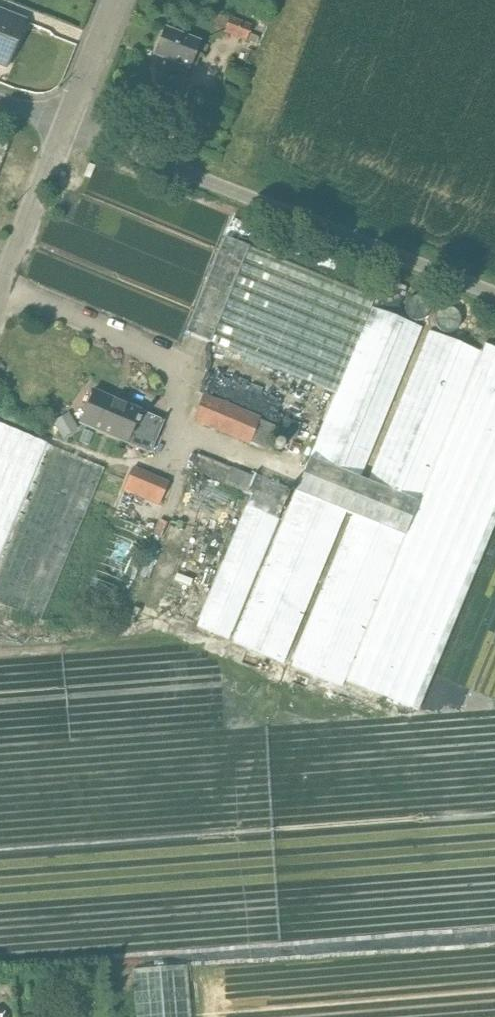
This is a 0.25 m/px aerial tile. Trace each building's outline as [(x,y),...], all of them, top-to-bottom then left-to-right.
[(0,12),(0,64),(7,67),(25,22),(0,12)] [(251,26),(229,17),(223,31),(245,39),(251,26)] [(200,41),(168,29),(159,54),(169,58),(161,77),(184,86),(200,41)] [(245,73),(228,66),(223,77),(241,84),(245,73)] [(0,136),(0,166),(10,140),(0,136)] [(375,299),(225,237),(185,333),(336,395),(372,308),(371,308),(375,299)] [(336,395),(309,459),(359,480),(422,329),(372,308),(336,395)] [(359,480),(309,459),(232,643),(283,665),(346,514),(354,517),(291,668),(340,688),(343,682),(480,353),(430,332),(367,483),(359,480)] [(343,682),(417,711),(494,524),(494,350),(485,346),(482,354),(480,353),(343,682)] [(164,421),(93,391),(79,423),(150,453),(164,421)] [(257,419),(203,397),(194,419),(248,442),(257,419)] [(56,417),(61,434),(76,429),(71,412),(56,417)] [(262,418),(252,440),(266,447),(277,425),(262,418)] [(0,424),(0,558),(47,444),(0,424)] [(0,558),(0,603),(41,621),(106,469),(47,444),(0,558)] [(168,483),(132,469),(123,490),(159,505),(168,483)] [(135,970),(139,1016),(193,1016),(190,965),(135,970)]
